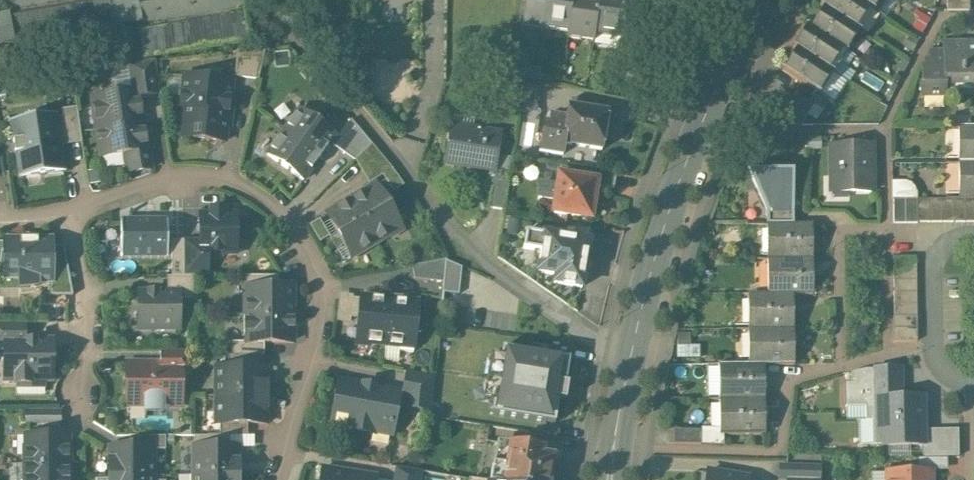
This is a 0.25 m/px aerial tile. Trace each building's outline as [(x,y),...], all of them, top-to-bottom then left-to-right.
[(7,18),(0,19),(0,47),(139,24),(142,44),(125,47),(127,60),(251,41),(244,0),(4,0),(7,18)] [(524,27),(541,30),(545,0),(527,0),(524,27)] [(541,30),(568,33),(572,0),(545,0),(541,30)] [(568,33),(567,39),(593,43),(594,37),(599,0),(572,0),(568,33)] [(594,37),(620,40),(626,0),(599,0),(594,37)] [(620,40),(620,42),(642,45),(649,0),(626,0),(620,40)] [(857,0),(824,0),(820,6),(824,9),(825,9),(856,30),(857,29),(870,9),(857,0)] [(870,9),(873,12),(881,0),(857,0),(870,9)] [(947,11),(970,11),(970,0),(947,0),(947,11)] [(856,30),(825,9),(824,9),(810,29),(843,51),(846,53),(860,31),(857,29),(856,30)] [(843,51),(810,29),(807,27),(793,48),(796,50),(829,71),(830,71),(843,51)] [(943,47),(943,53),(943,87),(945,87),(973,87),(973,47),(943,47)] [(265,48),(238,51),(235,77),(259,80),(265,48)] [(829,71),(796,50),(783,71),(801,84),(802,84),(819,95),(833,73),(830,71),(829,71)] [(943,53),(929,53),(929,61),(925,61),(925,68),(922,68),(922,98),(945,97),(945,87),(943,87),(943,53)] [(155,61),(127,64),(131,92),(139,91),(140,97),(159,94),(155,61)] [(232,83),(184,77),(180,107),(186,107),(185,121),(188,121),(186,137),(225,142),(232,83)] [(819,95),(802,84),(801,84),(795,94),(814,106),(820,110),(827,100),(819,95)] [(540,101),(539,89),(517,89),(517,102),(540,101)] [(131,92),(91,99),(96,130),(144,123),(140,97),(139,91),(131,92)] [(814,106),(795,94),(788,104),(807,116),(814,106)] [(594,105),(571,101),(570,108),(569,108),(567,120),(550,117),(549,126),(543,125),(539,151),(562,155),(563,144),(602,150),(604,133),(608,130),(609,122),(606,118),(607,114),(593,112),(594,105)] [(789,127),(788,104),(777,104),(777,127),(789,127)] [(82,143),(77,108),(61,110),(62,117),(58,118),(62,146),(82,143)] [(336,135),(299,110),(283,132),(320,158),(336,135)] [(58,114),(10,121),(19,179),(66,172),(62,146),(58,118),(58,114)] [(351,120),(333,146),(354,161),(355,160),(371,144),(351,120)] [(144,123),(96,130),(101,158),(125,154),(126,162),(142,159),(140,151),(148,150),(144,123)] [(501,135),(451,127),(445,165),(495,173),(501,135)] [(962,127),(963,163),(973,163),(973,127),(962,127)] [(320,158),(283,132),(267,155),(303,181),(320,158)] [(371,144),(355,160),(369,184),(382,176),(392,170),(371,144)] [(871,146),(832,146),(832,187),(849,187),(849,192),(872,192),(871,146)] [(963,163),(963,199),(965,199),(973,199),(973,163),(963,163)] [(615,175),(561,166),(559,175),(597,181),(596,186),(613,189),(615,175)] [(392,170),(382,176),(392,193),(404,186),(398,177),(392,170)] [(793,172),(747,172),(767,213),(767,225),(771,225),(793,225),(793,172)] [(597,181),(559,175),(557,188),(541,185),(538,201),(555,203),(553,213),(591,219),(596,186),(597,181)] [(509,183),(494,181),(489,209),(505,211),(509,183)] [(377,186),(333,211),(334,212),(327,215),(330,221),(351,257),(391,234),(401,228),(398,223),(377,186)] [(917,199),(905,200),(905,224),(917,223),(917,222),(917,199)] [(929,199),(917,199),(917,222),(929,222),(929,199)] [(941,199),(929,199),(929,222),(941,222),(941,199)] [(953,222),(953,199),(941,199),(941,222),(953,222)] [(963,199),(953,199),(953,222),(965,222),(965,199),(963,199)] [(965,199),(965,222),(973,222),(973,199),(965,199)] [(905,200),(893,200),(893,224),(905,224),(905,200)] [(224,209),(210,209),(210,215),(199,215),(199,241),(200,254),(208,254),(237,254),(237,215),(224,215),(224,209)] [(168,221),(135,221),(135,219),(121,220),(121,256),(168,257),(168,221)] [(329,237),(319,220),(309,226),(319,243),(329,237)] [(793,225),(771,225),(772,260),(812,259),(812,224),(793,225)] [(590,242),(527,231),(524,250),(541,252),(538,272),(555,275),(555,283),(582,287),(584,274),(586,274),(589,257),(587,257),(590,242)] [(4,240),(4,242),(4,252),(1,252),(0,260),(0,281),(20,281),(20,289),(38,286),(38,283),(51,284),(52,283),(52,253),(52,239),(4,240)] [(183,241),(171,241),(172,277),(181,277),(184,277),(184,276),(183,241)] [(200,254),(199,241),(183,241),(184,276),(193,277),(208,276),(208,254),(200,254)] [(73,296),(65,253),(52,253),(52,283),(51,284),(51,296),(73,296)] [(916,257),(893,257),(893,269),(916,269),(916,257)] [(812,259),(772,260),(772,295),(793,295),(813,294),(812,259)] [(446,260),(412,267),(414,280),(443,283),(446,260)] [(916,281),(916,269),(893,269),(893,281),(916,281)] [(278,276),(246,276),(246,289),(247,289),(247,288),(278,288),(278,276)] [(184,277),(181,277),(172,277),(167,277),(167,293),(179,293),(179,299),(193,299),(193,277),(184,277)] [(916,293),(916,281),(893,281),(894,293),(916,293)] [(278,288),(247,288),(247,289),(247,300),(245,300),(245,316),(293,316),(293,303),(291,303),(291,288),(278,288)] [(158,293),(157,291),(148,291),(148,293),(139,293),(139,326),(159,325),(158,329),(179,329),(179,299),(179,293),(167,293),(158,293)] [(917,304),(916,293),(894,293),(894,305),(917,304)] [(772,295),(751,295),(752,330),(794,329),(793,295),(772,295)] [(389,300),(361,297),(360,300),(350,299),(348,318),(358,319),(357,339),(369,340),(368,344),(385,345),(390,297),(389,297),(389,300)] [(418,303),(398,301),(398,298),(390,297),(385,345),(399,347),(399,351),(414,352),(418,303)] [(917,316),(917,304),(894,305),(894,317),(917,316)] [(293,316),(245,316),(245,333),(247,333),(247,342),(247,343),(264,343),(291,343),(291,330),(293,330),(293,316)] [(894,317),(893,317),(893,329),(917,329),(917,316),(894,317)] [(0,324),(0,348),(4,348),(4,341),(26,341),(26,323),(0,324)] [(794,329),(752,330),(752,365),(764,365),(795,364),(794,329)] [(917,329),(893,329),(893,341),(917,341),(917,329)] [(26,341),(4,341),(4,348),(4,381),(16,381),(16,384),(31,384),(31,381),(52,381),(52,341),(26,341)] [(247,343),(247,342),(232,342),(232,356),(262,356),(264,356),(264,343),(247,343)] [(570,359),(502,348),(491,413),(555,424),(559,399),(566,400),(568,383),(565,383),(570,359)] [(192,352),(160,351),(160,366),(180,366),(180,375),(192,375),(192,352)] [(232,356),(228,356),(228,368),(262,368),(262,356),(232,356)] [(752,365),(723,365),(723,400),(764,400),(764,365),(752,365)] [(160,366),(128,366),(128,400),(145,400),(145,407),(162,408),(162,405),(180,405),(180,375),(180,366),(160,366)] [(228,368),(220,369),(220,381),(216,381),(216,396),(262,396),(262,383),(266,379),(266,368),(262,368),(228,368)] [(900,369),(864,370),(864,385),(872,385),(900,384),(900,369)] [(434,378),(407,373),(403,397),(417,400),(416,409),(431,411),(434,378)] [(399,393),(340,382),(332,426),(373,434),(375,425),(392,428),(399,393)] [(900,384),(872,385),(873,421),(882,421),(883,446),(923,445),(922,396),(901,397),(900,384)] [(262,396),(216,396),(216,412),(220,412),(220,424),(247,424),(266,424),(266,414),(262,410),(262,396)] [(764,400),(723,400),(723,435),(764,435),(764,400)] [(37,423),(37,412),(25,412),(25,423),(37,423)] [(61,412),(37,412),(37,423),(61,423),(61,412)] [(247,424),(220,424),(220,435),(207,436),(230,436),(247,436),(247,424)] [(701,430),(674,430),(673,444),(701,445),(701,430)] [(69,435),(25,435),(25,448),(23,448),(23,464),(69,464),(69,435)] [(207,436),(194,436),(194,449),(230,448),(230,436),(207,436)] [(165,437),(138,437),(138,449),(152,449),(152,450),(165,450),(165,437)] [(510,444),(510,446),(497,444),(496,448),(494,464),(493,464),(491,479),(552,479),(550,478),(553,458),(546,457),(547,449),(510,444)] [(484,446),(479,479),(491,479),(493,464),(494,464),(496,448),(484,446)] [(230,448),(194,449),(194,477),(238,476),(238,449),(230,448)] [(138,449),(109,449),(110,477),(152,477),(152,450),(152,449),(138,449)] [(23,464),(23,479),(69,479),(69,464),(23,464)] [(395,467),(393,479),(421,479),(423,471),(395,467)] [(903,471),(885,471),(885,479),(933,479),(933,470),(910,471),(907,467),(903,471)] [(323,468),(321,479),(375,479),(376,476),(323,468)] [(820,471),(780,470),(780,479),(820,479),(820,471)] [(708,471),(707,479),(747,479),(747,478),(708,471)]
